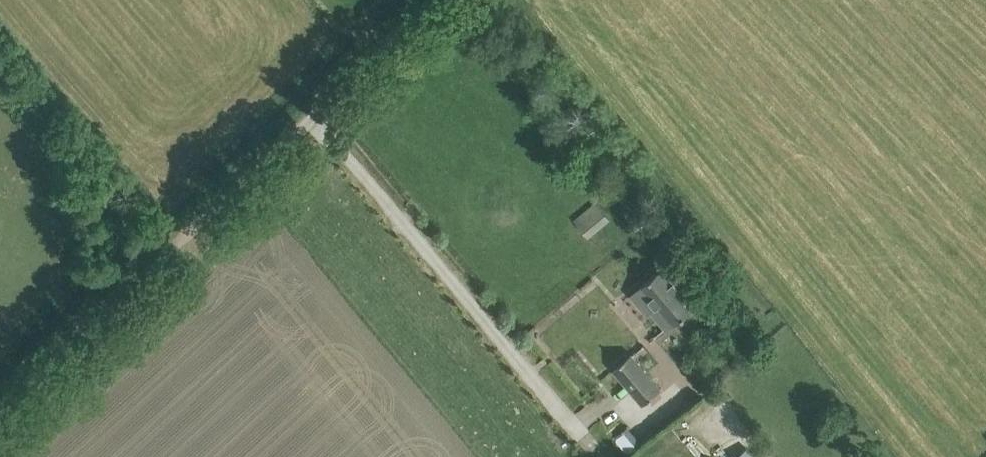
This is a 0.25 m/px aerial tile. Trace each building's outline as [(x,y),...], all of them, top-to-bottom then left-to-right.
[(574,219),(589,237),(610,219),(596,202),(574,219)] [(629,294),(628,294),(646,314),(651,310),(651,311),(667,329),(697,304),(663,265),(638,286),(629,294)] [(632,353),(614,369),(643,403),(661,388),(632,353)] [(747,447),(736,456),(756,456),(747,447)]
